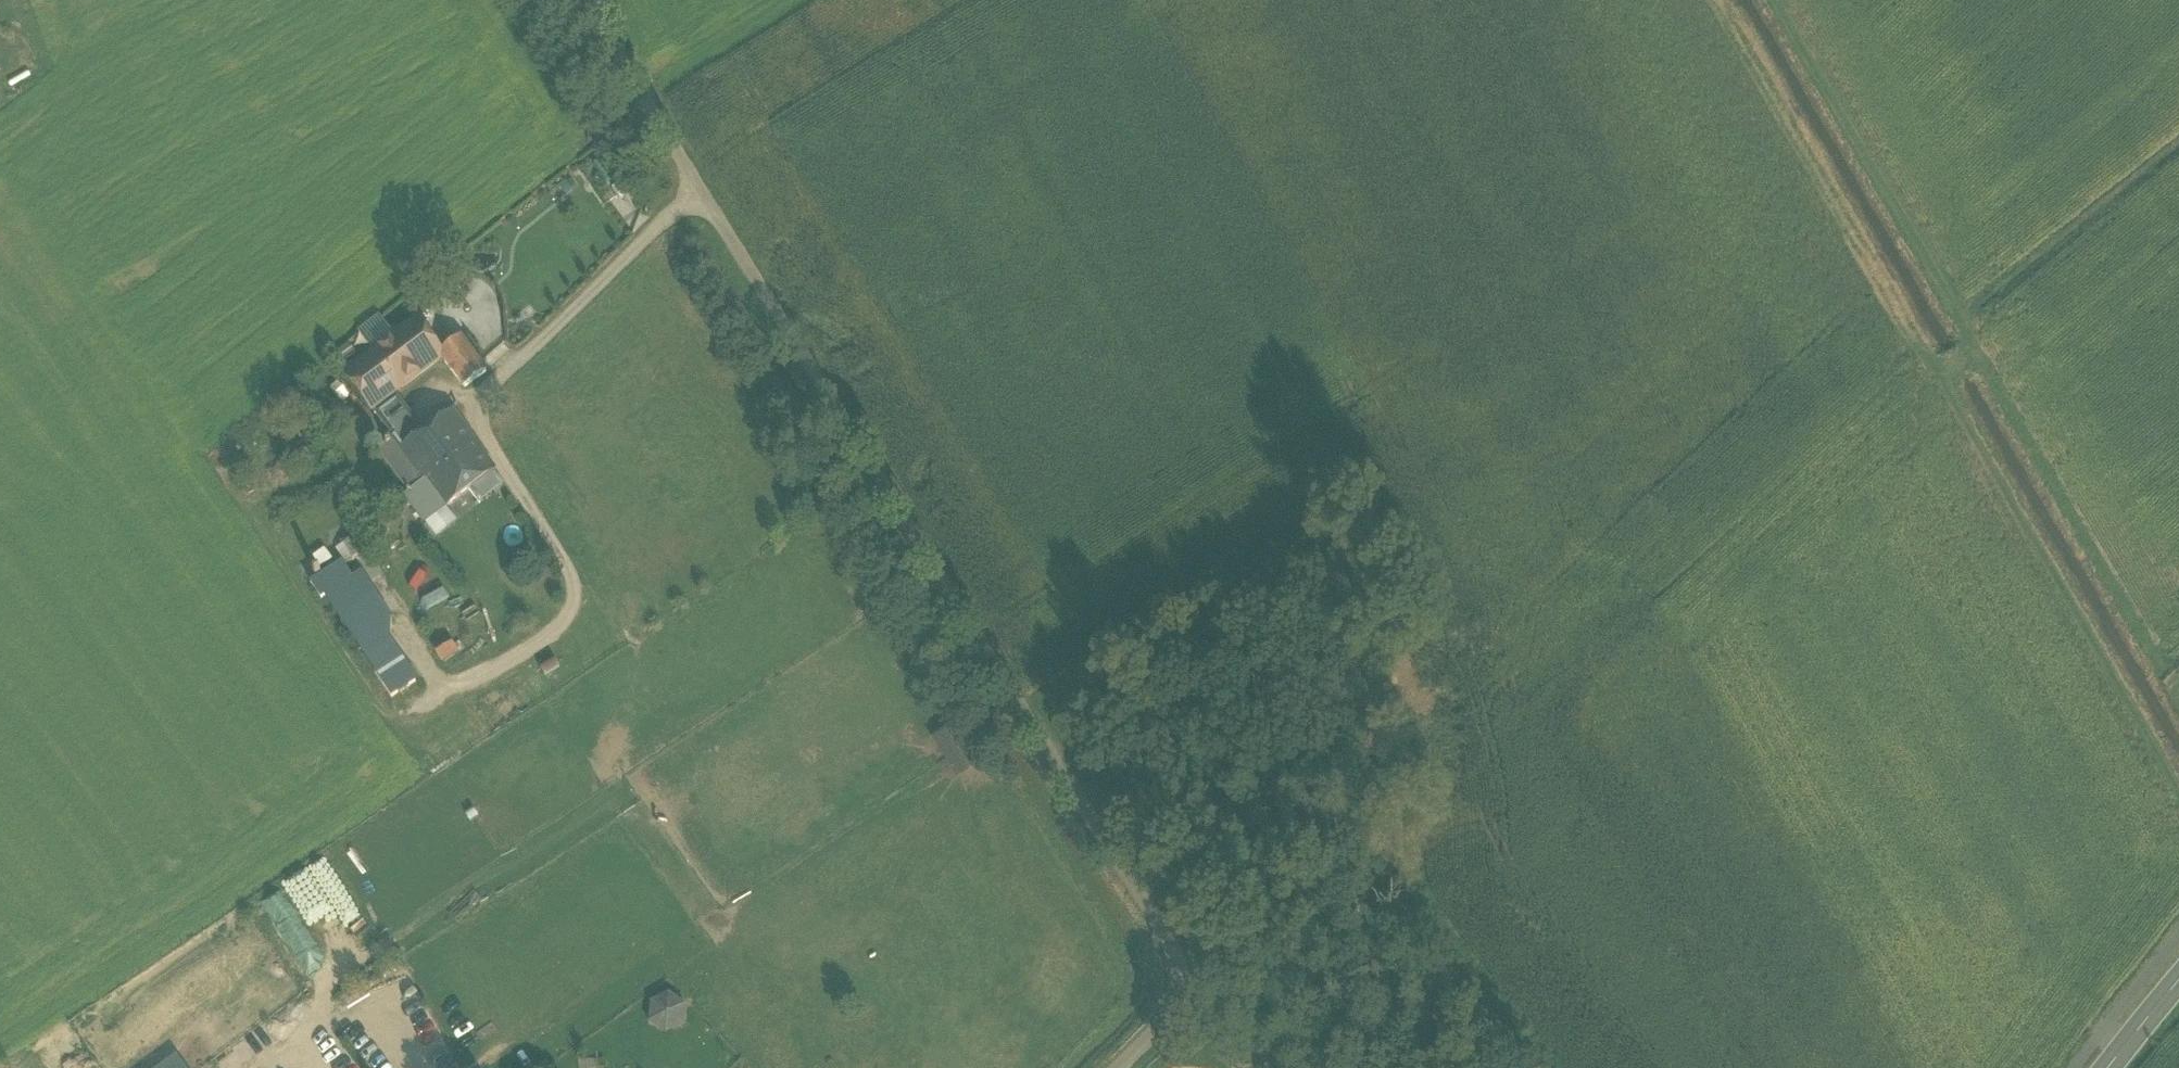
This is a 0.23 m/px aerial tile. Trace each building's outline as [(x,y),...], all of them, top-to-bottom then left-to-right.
[(341,377),(403,458),(433,435),(408,401),(458,363),(478,388),(506,367),(470,319),(446,338),(426,312),(341,377)] [(412,452),(448,506),(499,472),(462,418),(412,452)] [(418,679),(358,569),(348,574),(340,559),(314,573),(382,698),(418,679)] [(649,993),(646,1025),(683,1029),(687,998),(649,993)] [(286,1016),(245,1043),(257,1062),(299,1035),(286,1016)] [(152,1067),(181,1067),(171,1054),(152,1067)]
